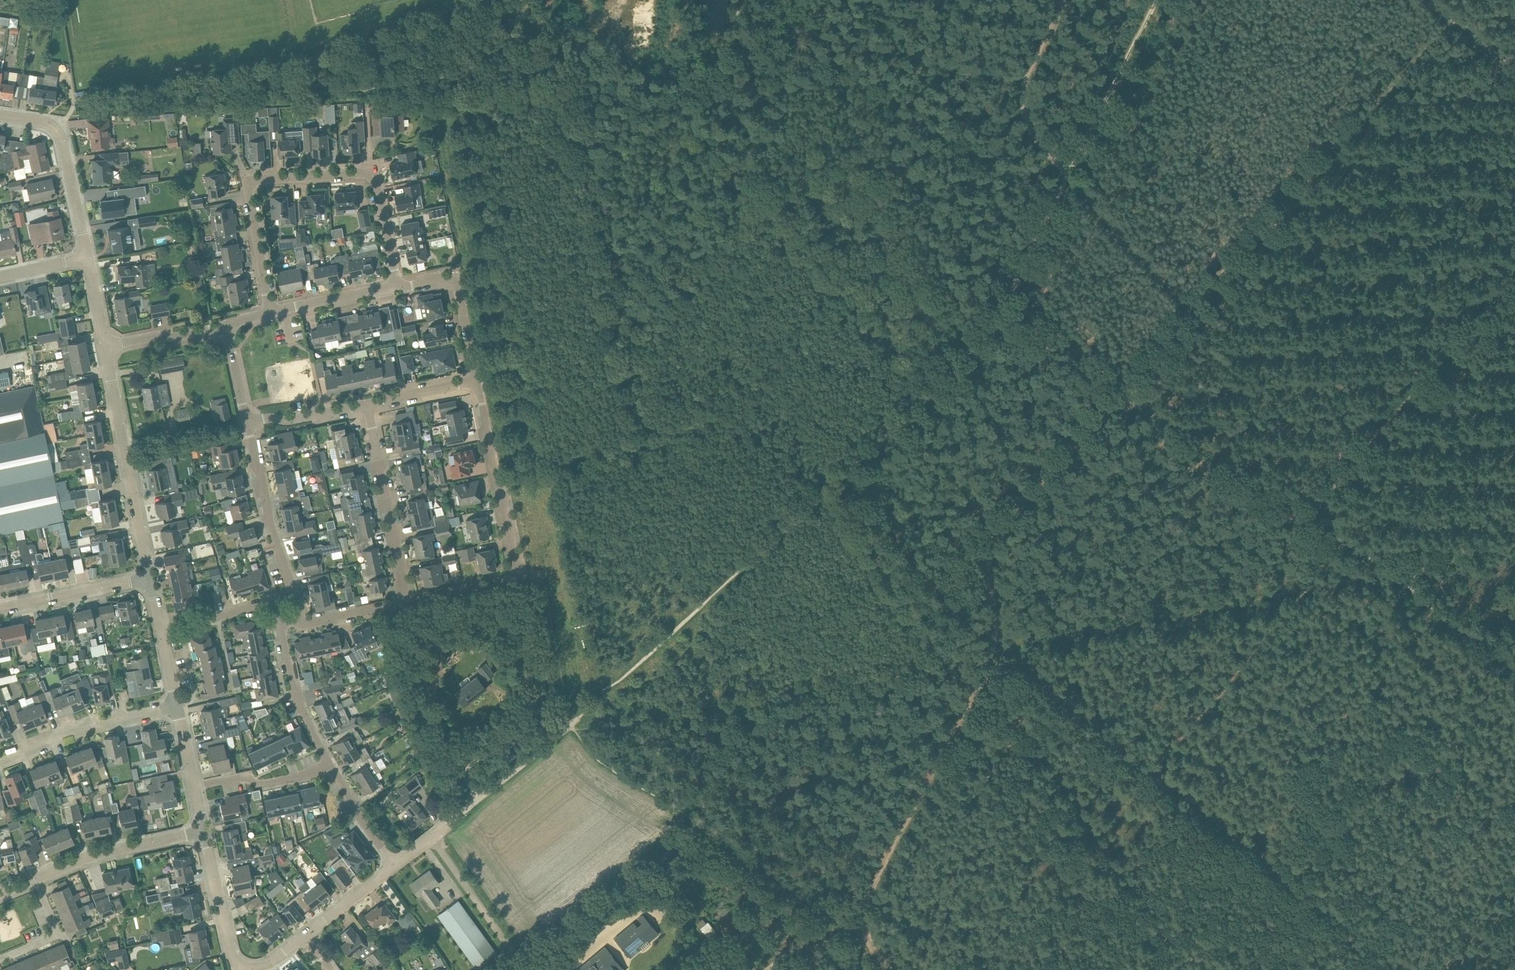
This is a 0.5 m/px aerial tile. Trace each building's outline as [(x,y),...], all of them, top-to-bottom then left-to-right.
[(58,72),(46,70),(41,102),(54,104),(56,91),(55,91),(58,72)] [(2,71),(0,85),(0,95),(11,97),(13,84),(22,85),(23,74),(10,72),(2,71)] [(30,75),(23,74),(22,85),(28,86),(30,75)] [(37,76),(30,75),(28,86),(30,87),(28,100),(41,102),(45,77),(37,76)] [(362,103),(354,103),(354,110),(354,112),(362,111),(362,103)] [(268,108),(259,108),(259,117),(269,116),(268,108)] [(372,111),(373,114),(373,124),(381,124),(382,135),(396,134),(396,131),(404,131),(403,114),(394,115),(394,114),(381,115),(381,111),(372,111)] [(278,115),(269,116),(270,130),(270,133),(278,132),(279,132),(278,115)] [(231,144),(239,143),(237,117),(224,118),(225,128),(211,130),(212,146),(214,145),(215,153),(232,151),(231,144)] [(109,126),(108,119),(88,121),(89,134),(91,134),(92,148),(109,147),(109,146),(113,146),(115,144),(114,138),(113,137),(108,138),(107,126),(109,126)] [(365,140),(365,130),(364,120),(352,121),(353,127),(349,127),(349,133),(341,134),(342,146),(343,146),(344,154),(353,153),(353,152),(360,151),(359,141),(365,140)] [(316,126),(303,127),(304,140),(310,139),(310,140),(312,143),(313,156),(329,155),(328,134),(317,134),(316,126)] [(186,128),(180,129),(181,145),(188,144),(187,136),(186,136),(186,128)] [(270,133),(270,130),(257,131),(258,140),(249,140),(251,160),(265,159),(264,145),(270,144),(270,133)] [(278,132),(280,158),(284,157),(284,155),(299,154),(299,148),(300,148),(300,139),(287,140),(286,131),(279,132),(278,132)] [(179,146),(178,136),(167,138),(169,147),(179,146)] [(9,152),(8,152),(5,171),(16,168),(16,166),(23,165),(21,158),(29,156),(32,170),(47,167),(44,152),(45,152),(43,141),(27,145),(28,149),(20,151),(20,150),(12,151),(12,152),(9,152)] [(415,150),(408,151),(399,153),(400,160),(396,161),(397,162),(390,164),(393,179),(405,177),(404,175),(417,172),(414,158),(416,157),(415,150)] [(2,151),(0,162),(0,170),(5,171),(8,152),(2,151)] [(129,163),(128,151),(104,153),(105,159),(92,160),(94,183),(112,181),(110,165),(129,163)] [(224,172),(215,174),(206,176),(210,196),(226,193),(224,182),(226,182),(224,172)] [(152,182),(151,174),(137,175),(138,183),(152,182)] [(436,188),(443,186),(441,177),(434,178),(436,188)] [(51,179),(41,181),(27,184),(31,201),(55,196),(54,193),(56,192),(55,188),(53,187),(51,179)] [(8,183),(9,190),(22,187),(21,180),(8,183)] [(416,209),(424,207),(421,194),(422,194),(419,183),(405,186),(406,193),(395,195),(399,210),(407,208),(407,210),(416,208),(416,209)] [(123,198),(103,200),(103,207),(102,207),(102,215),(104,215),(104,216),(126,214),(125,204),(132,204),(131,197),(149,195),(147,185),(122,188),(123,198)] [(336,192),(336,202),(337,214),(344,213),(344,208),(358,207),(357,191),(336,192)] [(325,211),(325,203),(324,193),(308,194),(309,200),(300,201),(301,218),(318,217),(318,212),(325,211)] [(288,196),(272,197),(273,215),(281,214),(285,217),(285,218),(285,225),(296,224),(295,211),(289,211),(288,203),(288,196)] [(203,197),(190,199),(192,208),(204,206),(203,197)] [(212,223),(237,219),(235,213),(233,213),(232,207),(228,208),(227,202),(210,205),(212,215),(210,216),(212,223)] [(445,207),(436,209),(437,217),(447,215),(445,207)] [(57,209),(47,211),(49,220),(29,224),(32,239),(40,237),(40,236),(44,235),(46,240),(63,236),(62,227),(60,218),(59,218),(57,209)] [(368,209),(358,211),(363,233),(373,231),(368,209)] [(327,211),(325,211),(318,212),(318,217),(319,221),(328,221),(327,211)] [(155,215),(138,218),(139,226),(156,224),(155,215)] [(215,230),(216,240),(229,238),(228,232),(236,231),(235,225),(238,224),(237,219),(212,223),(213,230),(215,230)] [(13,220),(9,221),(10,226),(9,227),(10,230),(1,232),(2,241),(0,241),(0,257),(3,256),(3,253),(5,253),(5,254),(15,251),(14,246),(20,245),(15,220),(13,220)] [(406,237),(407,243),(424,240),(422,227),(420,227),(419,221),(402,224),(404,238),(406,237)] [(131,234),(130,226),(108,230),(109,238),(111,237),(114,252),(134,248),(133,243),(140,242),(139,232),(131,234)] [(298,246),(310,244),(309,236),(305,236),(304,229),(296,230),(297,238),(298,246)] [(230,241),(237,239),(236,233),(229,235),(230,241)] [(345,237),(338,238),(339,245),(346,244),(345,237)] [(223,250),(224,257),(243,254),(242,248),(239,249),(238,243),(230,244),(229,238),(216,240),(212,241),(214,250),(218,249),(218,251),(223,250)] [(291,238),(279,239),(280,250),(291,247),(298,246),(297,238),(291,238)] [(447,247),(446,238),(430,241),(431,248),(437,247),(437,249),(447,247)] [(427,253),(424,240),(407,243),(409,250),(407,250),(410,263),(427,260),(426,253),(427,253)] [(359,253),(364,276),(370,275),(369,273),(375,272),(374,268),(381,266),(377,249),(359,253)] [(364,276),(359,253),(357,252),(354,252),(352,254),(352,255),(349,256),(348,254),(342,255),(345,273),(351,272),(352,277),(358,275),(358,277),(364,276)] [(217,277),(233,274),(235,274),(234,268),(243,266),(242,260),(244,260),(243,254),(224,257),(225,265),(221,266),(221,268),(216,269),(217,277)] [(339,274),(345,273),(342,255),(335,256),(336,259),(331,260),(332,264),(326,266),(329,283),(335,282),(335,280),(340,279),(339,274)] [(278,272),(283,293),(291,291),(290,289),(305,286),(303,280),(310,279),(307,265),(307,263),(307,262),(297,264),(298,268),(278,272)] [(323,285),(329,283),(326,266),(319,267),(318,262),(307,265),(310,279),(316,278),(317,284),(323,283),(323,285)] [(201,263),(186,266),(188,279),(204,276),(201,263)] [(146,264),(127,266),(117,266),(118,282),(136,281),(136,287),(148,286),(146,264)] [(233,274),(217,277),(215,277),(216,284),(229,282),(233,303),(249,300),(246,286),(248,286),(247,279),(234,281),(233,274)] [(54,286),(56,295),(57,302),(61,301),(62,308),(70,307),(69,299),(71,298),(67,283),(54,286)] [(51,311),(47,294),(37,296),(35,290),(24,292),(28,309),(34,307),(36,314),(51,311)] [(139,290),(138,290),(128,292),(129,296),(115,299),(119,323),(137,319),(133,298),(140,297),(139,290)] [(418,297),(420,307),(423,318),(444,314),(441,298),(435,300),(434,294),(418,297)] [(169,314),(168,304),(167,303),(150,306),(152,317),(169,314)] [(394,328),(402,327),(398,307),(390,309),(394,328)] [(374,309),(369,310),(373,330),(379,329),(380,334),(392,331),(388,312),(381,314),(380,310),(374,312),(374,309)] [(360,321),(350,323),(353,339),(374,335),(373,330),(369,310),(364,311),(364,314),(358,315),(360,321)] [(58,332),(59,340),(75,336),(71,316),(59,319),(60,327),(57,327),(58,332)] [(327,319),(332,339),(338,338),(339,342),(353,339),(350,323),(340,325),(339,319),(333,321),(332,318),(327,319)] [(325,341),(332,339),(327,319),(322,320),(323,323),(317,324),(318,330),(312,331),(315,347),(326,345),(325,341)] [(450,340),(447,328),(444,329),(443,323),(429,326),(431,332),(424,333),(426,347),(447,342),(447,340),(450,340)] [(416,324),(402,327),(404,335),(418,332),(416,324)] [(49,342),(56,340),(59,340),(58,332),(47,334),(48,341),(49,342)] [(58,348),(56,340),(49,342),(48,341),(43,342),(45,350),(58,348)] [(70,357),(71,358),(87,355),(84,340),(68,344),(60,346),(63,359),(70,357)] [(451,348),(442,350),(422,354),(423,361),(428,360),(428,364),(437,362),(439,371),(455,367),(451,348)] [(400,356),(403,372),(415,370),(412,354),(400,356)] [(89,368),(87,355),(71,358),(72,365),(64,366),(66,372),(73,371),(89,368)] [(381,364),(382,366),(386,382),(398,380),(394,361),(393,361),(392,356),(386,357),(387,362),(381,364)] [(173,358),(158,361),(160,374),(176,370),(173,358)] [(375,359),(369,360),(374,382),(380,381),(380,383),(386,382),(382,366),(376,367),(375,359)] [(366,369),(359,371),(363,387),(369,386),(368,383),(374,382),(369,360),(364,361),(366,369)] [(340,392),(336,373),(332,374),(330,369),(324,370),(323,361),(314,362),(318,377),(325,376),(329,394),(340,392)] [(352,364),(346,365),(351,387),(358,386),(358,388),(363,387),(359,371),(354,372),(352,364)] [(351,387),(346,365),(342,366),(343,374),(338,375),(337,373),(336,373),(340,392),(346,391),(346,388),(351,387)] [(8,371),(0,373),(0,386),(11,384),(8,371)] [(47,383),(65,379),(63,371),(46,375),(47,383)] [(67,387),(65,379),(47,383),(49,391),(67,387)] [(77,390),(78,397),(95,394),(92,381),(68,385),(70,391),(77,390)] [(165,383),(158,384),(142,387),(146,409),(169,404),(165,383)] [(3,534),(8,532),(16,531),(23,529),(48,524),(64,521),(61,509),(59,501),(60,501),(58,493),(55,482),(54,473),(51,462),(47,443),(43,425),(35,386),(0,393),(0,534),(3,534)] [(78,397),(71,398),(73,411),(97,406),(95,394),(78,397)] [(225,397),(211,400),(214,421),(229,418),(225,397)] [(449,423),(469,419),(468,414),(465,414),(464,408),(458,410),(456,400),(439,404),(442,418),(448,417),(449,423)] [(59,421),(72,418),(71,410),(57,413),(59,421)] [(188,419),(186,410),(174,412),(176,421),(188,419)] [(392,435),(412,431),(411,425),(416,424),(413,411),(396,414),(397,423),(392,424),(394,430),(391,430),(392,435)] [(470,424),(469,419),(449,423),(440,425),(442,431),(445,430),(448,445),(465,441),(463,431),(469,430),(468,424),(470,424)] [(86,436),(102,433),(99,420),(76,424),(77,430),(84,429),(86,436)] [(51,423),(43,425),(47,443),(54,442),(55,441),(51,423)] [(335,447),(358,443),(356,437),(354,437),(353,431),(347,433),(345,425),(330,428),(335,447)] [(421,429),(412,431),(392,435),(393,440),(396,440),(397,445),(402,444),(404,453),(421,449),(418,436),(422,435),(421,429)] [(291,431),(278,434),(280,441),(268,444),(271,459),(285,456),(284,451),(295,449),(291,431)] [(104,433),(102,433),(86,436),(87,442),(80,444),(81,450),(104,445),(103,439),(105,439),(104,433)] [(180,434),(172,435),(176,452),(183,450),(180,434)] [(316,440),(307,442),(310,453),(318,452),(316,440)] [(54,442),(47,443),(51,462),(59,461),(54,442)] [(228,442),(218,444),(211,446),(213,456),(216,455),(217,459),(220,458),(221,467),(238,463),(238,461),(239,460),(238,454),(237,454),(235,448),(229,449),(228,442)] [(359,448),(358,443),(335,447),(339,467),(361,462),(359,454),(362,453),(361,447),(359,448)] [(80,457),(78,449),(65,452),(67,459),(80,457)] [(442,449),(435,451),(436,459),(441,458),(443,455),(442,449)] [(473,449),(463,451),(454,453),(457,464),(451,466),(454,478),(470,475),(469,466),(476,465),(473,449)] [(400,471),(401,477),(420,473),(418,465),(422,464),(420,454),(403,457),(404,464),(401,465),(402,470),(400,471)] [(158,467),(148,469),(152,489),(169,486),(176,484),(173,471),(170,456),(156,459),(158,467)] [(80,457),(67,459),(60,461),(61,468),(81,464),(80,457)] [(86,476),(109,472),(107,459),(83,463),(84,469),(85,469),(86,476)] [(274,470),(276,482),(300,477),(299,470),(295,471),(292,459),(281,461),(282,469),(274,470)] [(349,488),(367,485),(365,479),(364,479),(362,473),(355,475),(354,468),(339,471),(342,484),(348,482),(349,488)] [(227,471),(218,473),(210,475),(213,489),(227,486),(229,494),(244,490),(241,474),(229,477),(227,471)] [(112,484),(109,472),(86,476),(87,483),(88,489),(112,484)] [(421,480),(420,473),(401,477),(402,482),(404,482),(406,488),(409,487),(411,493),(428,490),(425,479),(421,480)] [(287,492),(288,499),(300,496),(299,489),(303,489),(300,477),(276,482),(279,493),(287,492)] [(65,480),(55,482),(58,493),(60,501),(87,496),(85,489),(85,488),(67,492),(65,480)] [(479,480),(470,482),(454,485),(456,493),(458,492),(461,505),(481,501),(478,488),(481,487),(479,480)] [(346,496),(349,508),(362,505),(361,498),(367,496),(366,491),(368,490),(367,485),(349,488),(351,495),(346,496)] [(430,500),(428,490),(411,493),(412,500),(408,501),(410,506),(407,507),(409,513),(427,509),(426,501),(430,500)] [(180,491),(177,492),(167,494),(168,500),(155,503),(157,514),(159,513),(160,517),(176,513),(175,505),(183,503),(180,491)] [(284,519),(300,516),(308,514),(308,509),(304,507),(303,508),(301,503),(304,502),(303,501),(307,500),(306,495),(300,497),(300,496),(288,499),(290,506),(282,507),(284,519)] [(60,501),(59,501),(61,509),(75,507),(88,504),(87,496),(60,501)] [(235,497),(226,500),(222,501),(225,511),(231,509),(234,518),(250,513),(246,500),(237,503),(235,497)] [(100,500),(91,502),(91,504),(92,508),(99,506),(100,514),(117,511),(114,498),(104,499),(100,500)] [(350,526),(357,525),(374,521),(373,516),(371,516),(370,510),(363,512),(362,505),(349,508),(351,519),(349,520),(350,526)] [(417,523),(418,530),(435,526),(450,523),(449,518),(447,518),(446,514),(434,517),(432,508),(427,509),(409,513),(410,519),(412,518),(413,524),(417,523)] [(102,520),(94,522),(95,528),(109,525),(119,523),(117,511),(100,514),(102,520)] [(487,515),(477,518),(466,520),(468,528),(470,528),(473,541),(490,537),(487,523),(488,523),(487,515)] [(300,516),(284,519),(287,530),(292,529),(293,536),(316,532),(314,520),(302,522),(300,516)] [(459,516),(449,518),(450,523),(450,527),(461,524),(459,516)] [(186,519),(183,520),(173,522),(174,528),(161,531),(163,541),(165,541),(166,545),(182,541),(181,533),(189,531),(186,519)] [(72,555),(64,521),(48,524),(50,531),(59,529),(62,547),(56,549),(58,559),(50,560),(54,578),(68,575),(64,557),(72,555)] [(376,527),(374,521),(357,525),(350,526),(351,533),(354,533),(356,544),(372,540),(371,534),(375,533),(374,527),(376,527)] [(241,522),(232,525),(226,527),(229,538),(240,535),(243,545),(258,541),(254,527),(244,530),(241,522)] [(450,523),(435,526),(437,535),(452,532),(450,527),(450,523)] [(93,528),(81,530),(82,537),(95,535),(93,528)] [(72,555),(72,560),(81,558),(79,547),(98,544),(99,547),(101,554),(124,550),(121,536),(108,539),(106,533),(68,540),(72,555)] [(434,539),(433,533),(414,537),(418,557),(435,554),(432,540),(434,539)] [(323,553),(324,553),(341,550),(339,542),(324,545),(321,543),(311,545),(309,538),(292,542),(294,553),(301,552),(302,558),(323,553)] [(17,540),(20,555),(28,553),(26,545),(25,539),(17,540)] [(363,555),(365,561),(382,558),(381,552),(379,552),(378,546),(374,547),(372,540),(356,544),(359,556),(363,555)] [(54,578),(50,560),(50,558),(44,559),(43,554),(42,554),(41,553),(40,553),(37,553),(35,546),(34,544),(33,544),(32,544),(26,545),(28,553),(31,567),(38,566),(41,580),(54,578)] [(455,550),(456,553),(457,557),(463,555),(464,561),(476,559),(476,557),(479,557),(482,572),(497,568),(494,557),(496,557),(494,549),(478,552),(475,553),(473,546),(455,550)] [(256,547),(246,550),(248,557),(258,554),(256,547)] [(163,557),(165,566),(189,561),(192,561),(190,553),(188,553),(187,548),(178,549),(179,553),(163,557)] [(124,550),(101,554),(103,567),(126,562),(124,550)] [(324,558),(324,553),(323,553),(302,558),(298,559),(300,570),(307,569),(308,575),(323,572),(321,561),(322,561),(324,558)] [(458,561),(457,557),(456,553),(443,556),(444,564),(458,561)] [(84,571),(81,558),(72,560),(75,573),(84,571)] [(364,581),(369,580),(384,576),(383,569),(381,564),(383,563),(382,558),(365,561),(366,568),(361,569),(364,581)] [(12,563),(9,564),(14,586),(29,583),(24,561),(20,562),(20,559),(14,560),(12,563)] [(189,561),(165,566),(166,568),(169,567),(171,577),(188,573),(186,568),(190,567),(189,561)] [(442,562),(430,565),(420,567),(423,578),(424,578),(426,586),(443,582),(440,569),(443,569),(442,562)] [(9,564),(0,566),(0,589),(14,586),(9,564)] [(88,567),(88,577),(96,577),(96,567),(88,567)] [(251,571),(257,588),(257,591),(269,588),(263,567),(251,571)] [(210,571),(212,579),(220,577),(218,569),(210,571)] [(241,577),(246,595),(251,593),(250,590),(257,588),(251,571),(247,572),(248,575),(241,577)] [(188,573),(171,577),(173,588),(199,583),(198,578),(193,579),(193,578),(189,579),(188,573)] [(308,583),(311,595),(328,591),(327,584),(330,583),(328,573),(313,576),(314,582),(308,583)] [(246,595),(241,577),(233,579),(232,576),(228,578),(234,595),(240,593),(241,596),(246,595)] [(384,576),(369,580),(370,586),(365,587),(368,599),(383,596),(382,589),(387,588),(385,582),(387,582),(386,576),(384,576)] [(199,583),(173,588),(175,599),(173,599),(174,599),(192,595),(191,590),(200,588),(199,583)] [(211,592),(214,603),(227,599),(223,588),(211,592)] [(328,591),(311,595),(313,606),(314,605),(316,611),(335,607),(333,596),(329,597),(328,591)] [(192,595),(174,599),(176,611),(198,606),(195,595),(192,595)] [(119,603),(112,605),(114,614),(114,615),(115,615),(119,616),(121,616),(123,622),(128,621),(130,621),(132,622),(136,622),(136,620),(138,619),(135,606),(134,607),(132,600),(134,600),(134,599),(119,602),(119,603)] [(112,605),(99,607),(101,618),(114,615),(114,614),(112,605)] [(75,611),(74,612),(78,626),(85,624),(87,632),(94,630),(93,622),(90,608),(82,610),(82,608),(80,607),(76,608),(75,610),(75,611)] [(49,617),(52,633),(59,632),(61,640),(74,637),(70,620),(64,622),(63,614),(49,617)] [(31,628),(32,634),(34,645),(54,641),(52,633),(49,617),(35,620),(37,627),(31,628)] [(242,636),(244,643),(262,639),(260,633),(264,632),(262,627),(254,629),(252,621),(233,625),(235,637),(242,636)] [(23,622),(10,625),(13,643),(20,642),(22,652),(35,649),(32,634),(25,636),(23,622)] [(10,625),(0,627),(0,657),(9,655),(7,644),(13,643),(10,625)] [(358,631),(352,633),(356,645),(351,648),(358,661),(368,657),(363,645),(376,640),(370,626),(364,628),(363,628),(358,630),(358,631)] [(193,650),(196,650),(212,646),(208,630),(185,635),(186,640),(190,640),(193,650)] [(327,632),(330,650),(337,649),(337,652),(342,651),(338,633),(332,634),(332,631),(327,632)] [(316,638),(320,655),(324,654),(323,652),(330,650),(327,632),(321,633),(322,636),(316,638)] [(305,637),(308,655),(315,654),(315,656),(320,655),(316,638),(311,639),(310,636),(305,637)] [(302,656),(308,655),(305,637),(299,638),(300,641),(294,642),(298,660),(302,659),(302,656)] [(262,639),(244,643),(244,647),(247,646),(249,654),(267,650),(266,645),(263,646),(262,639)] [(527,641),(518,648),(525,658),(534,651),(527,641)] [(92,657),(106,654),(104,643),(90,645),(92,657)] [(198,660),(201,659),(205,658),(217,656),(215,646),(212,646),(196,650),(198,660)] [(248,661),(249,666),(266,662),(265,656),(268,656),(267,650),(249,654),(250,661),(248,661)] [(351,652),(344,656),(350,667),(351,666),(353,670),(358,667),(356,663),(357,663),(351,652)] [(66,654),(59,655),(59,663),(67,663),(66,654)] [(217,656),(205,658),(201,659),(203,670),(222,666),(220,655),(217,656)] [(140,683),(151,681),(146,657),(137,659),(137,658),(135,658),(135,659),(131,660),(131,662),(126,663),(128,671),(126,671),(131,695),(142,692),(140,683)] [(253,677),(271,674),(272,674),(271,668),(267,669),(266,662),(249,666),(249,670),(252,669),(253,676),(253,677)] [(488,679),(494,675),(485,663),(479,668),(483,673),(478,677),(478,676),(456,693),(465,704),(471,699),(473,701),(481,695),(479,693),(486,687),(483,682),(487,679),(488,679)] [(224,677),(222,666),(203,670),(205,681),(221,677),(224,677)] [(332,686),(341,684),(343,684),(342,679),(343,679),(341,669),(334,670),(336,679),(330,681),(332,686)] [(110,672),(91,676),(93,686),(92,686),(96,703),(110,700),(108,694),(114,692),(110,672)] [(272,680),(271,674),(253,677),(253,681),(256,680),(257,688),(276,685),(275,679),(272,680)] [(0,677),(0,684),(12,681),(10,675),(0,677)] [(225,694),(221,677),(205,681),(202,681),(205,692),(201,693),(202,698),(225,694)] [(65,693),(71,710),(84,705),(80,693),(86,691),(82,680),(69,685),(71,691),(65,693)] [(320,717),(339,708),(343,706),(341,702),(339,702),(337,693),(343,692),(341,684),(332,686),(326,687),(328,698),(315,704),(320,717)] [(398,684),(390,687),(395,702),(404,698),(398,684)] [(276,685),(257,688),(255,689),(256,693),(250,694),(252,700),(257,699),(257,700),(278,696),(276,685)] [(59,715),(71,710),(65,693),(59,696),(56,688),(44,692),(49,705),(55,703),(59,715)] [(29,707),(35,724),(47,719),(43,707),(49,705),(44,692),(32,697),(35,704),(29,707)] [(23,728),(35,724),(25,696),(18,699),(20,702),(8,706),(14,723),(20,721),(23,728)] [(232,697),(220,700),(221,707),(233,705),(232,697)] [(409,715),(405,704),(394,709),(398,718),(402,718),(409,715)] [(219,707),(201,711),(202,715),(200,716),(202,723),(221,719),(219,707)] [(345,720),(339,708),(320,717),(326,730),(339,724),(342,731),(353,726),(359,723),(356,717),(356,716),(355,717),(355,716),(345,720)] [(8,725),(5,717),(4,718),(2,711),(0,711),(0,738),(11,734),(8,725)] [(223,730),(221,719),(202,723),(204,730),(205,729),(206,734),(216,732),(223,730)] [(413,727),(408,719),(401,724),(406,731),(413,727)] [(289,731),(290,734),(298,750),(308,745),(300,726),(289,731)] [(355,730),(353,726),(342,731),(335,735),(338,741),(333,744),(339,753),(354,745),(357,743),(363,740),(357,729),(355,730)] [(238,727),(226,730),(227,737),(239,735),(238,727)] [(143,743),(145,753),(146,758),(166,753),(165,748),(164,748),(162,739),(157,740),(154,728),(142,731),(144,743),(143,743)] [(280,738),(287,753),(292,751),(292,752),(298,750),(290,734),(284,737),(282,732),(278,734),(280,738)] [(105,738),(107,748),(109,756),(114,755),(116,762),(129,759),(125,743),(119,744),(117,735),(105,738)] [(210,759),(212,759),(226,756),(224,749),(228,748),(226,737),(212,740),(213,746),(207,747),(210,759)] [(287,753),(280,738),(274,741),(272,737),(268,739),(276,758),(287,753)] [(264,746),(259,748),(266,763),(276,758),(268,739),(262,742),(264,746)] [(350,760),(353,766),(370,755),(365,746),(360,749),(360,748),(357,750),(354,745),(339,753),(345,763),(350,760)] [(91,747),(79,752),(84,766),(97,761),(91,747)] [(266,763),(259,748),(253,751),(252,747),(247,749),(255,767),(266,763)] [(71,771),(84,766),(79,752),(66,757),(71,771)] [(226,756),(212,759),(214,771),(220,770),(221,776),(236,773),(234,763),(229,764),(228,755),(226,756)] [(370,755),(353,766),(357,771),(351,774),(357,784),(372,775),(380,770),(375,760),(373,761),(370,755)] [(56,760),(43,765),(48,780),(51,785),(59,782),(58,780),(62,778),(56,760)] [(36,784),(48,780),(43,765),(30,770),(36,784)] [(25,790),(22,781),(19,772),(6,777),(10,788),(3,790),(9,805),(23,799),(20,792),(25,790)] [(375,781),(372,775),(357,784),(363,794),(368,791),(372,797),(384,788),(379,779),(375,781)] [(422,787),(416,775),(405,783),(406,784),(398,790),(402,795),(395,800),(402,810),(407,806),(410,810),(408,811),(411,815),(405,820),(411,829),(427,817),(414,800),(415,799),(412,795),(422,787)] [(172,780),(148,785),(150,794),(154,793),(155,800),(162,799),(163,807),(177,804),(175,795),(173,796),(172,789),(174,788),(172,780)] [(312,804),(317,803),(318,807),(324,806),(320,785),(309,788),(312,804)] [(32,791),(40,811),(46,808),(45,804),(47,803),(41,787),(32,791)] [(298,792),(301,806),(306,805),(307,809),(313,808),(313,807),(312,804),(309,788),(298,790),(298,792)] [(101,795),(105,812),(111,810),(108,792),(101,795)] [(301,806),(298,792),(287,794),(291,815),(296,814),(295,810),(301,808),(301,806)] [(233,822),(245,820),(249,816),(247,806),(248,806),(245,793),(233,796),(234,802),(220,805),(223,818),(232,816),(233,822)] [(285,816),(291,815),(287,794),(275,797),(279,813),(285,812),(285,816)] [(146,795),(137,797),(139,810),(148,808),(146,795)] [(119,811),(122,827),(136,824),(134,811),(139,810),(137,797),(125,799),(128,810),(119,811)] [(273,815),(279,813),(275,797),(264,799),(268,820),(274,819),(273,815)] [(76,798),(69,801),(75,821),(83,819),(76,798)] [(75,821),(69,801),(62,803),(68,823),(75,821)] [(94,819),(98,834),(111,831),(107,816),(94,819)] [(317,828),(326,827),(323,816),(315,818),(317,828)] [(84,837),(98,834),(94,819),(81,822),(84,837)] [(247,831),(245,820),(233,822),(234,828),(222,831),(225,844),(241,841),(241,840),(248,839),(246,831),(247,831)] [(346,831),(340,824),(324,832),(329,839),(346,831)] [(68,828),(55,833),(61,847),(73,842),(68,828)] [(36,836),(35,836),(32,831),(23,834),(26,840),(25,840),(27,846),(19,850),(24,862),(37,857),(33,848),(40,846),(36,836)] [(353,831),(345,837),(342,840),(353,854),(348,858),(357,870),(374,857),(353,831)] [(61,847),(55,833),(43,838),(48,852),(61,847)] [(241,859),(253,857),(251,847),(242,849),(241,841),(225,844),(228,856),(240,854),(241,859)] [(7,847),(0,848),(2,856),(6,855),(7,862),(15,860),(12,846),(7,847)] [(253,857),(241,859),(236,860),(238,866),(232,868),(235,880),(251,877),(249,869),(254,868),(253,867),(258,863),(260,864),(260,865),(275,862),(273,853),(253,857)] [(183,857),(173,859),(178,880),(193,877),(193,876),(191,877),(190,870),(191,870),(188,856),(185,857),(185,856),(183,857)] [(342,857),(332,865),(336,871),(331,875),(341,888),(352,880),(345,870),(349,866),(342,857)] [(132,886),(131,878),(128,868),(103,874),(107,891),(132,886)] [(439,882),(436,878),(430,870),(423,875),(424,876),(420,879),(420,878),(411,884),(420,896),(423,893),(433,907),(440,902),(430,888),(439,882)] [(311,889),(322,903),(331,896),(327,891),(332,887),(320,871),(312,878),(317,885),(311,889)] [(159,886),(160,891),(171,889),(168,877),(168,876),(157,878),(157,879),(157,880),(158,884),(159,886)] [(251,877),(235,880),(233,881),(235,893),(241,891),(242,897),(250,895),(256,892),(255,883),(256,876),(251,877)] [(59,889),(68,886),(65,880),(57,884),(59,889)] [(295,897),(304,908),(309,904),(313,910),(322,903),(311,889),(306,882),(298,888),(302,892),(295,897)] [(52,893),(57,906),(74,899),(74,900),(81,898),(79,892),(72,895),(68,886),(52,893)] [(160,891),(159,886),(143,889),(144,895),(160,891)] [(180,887),(160,891),(162,904),(172,902),(174,912),(184,910),(186,916),(201,913),(198,901),(197,902),(195,894),(197,893),(196,893),(182,896),(180,887)] [(275,887),(269,891),(272,896),(278,891),(275,887)] [(259,896),(245,903),(249,911),(263,903),(259,896)] [(304,908),(295,897),(286,903),(289,906),(284,910),(294,924),(303,917),(300,912),(304,908)] [(57,906),(62,918),(79,912),(79,913),(86,911),(84,905),(77,908),(74,900),(74,899),(57,906)] [(459,900),(458,901),(438,915),(477,968),(498,953),(459,900)] [(110,901),(103,904),(97,907),(101,917),(115,911),(110,901)] [(397,918),(386,903),(380,908),(378,905),(366,914),(376,927),(382,922),(383,923),(386,921),(389,924),(397,918)] [(89,918),(82,921),(79,913),(79,912),(62,918),(68,931),(84,924),(85,926),(91,923),(89,918)] [(288,926),(282,919),(278,913),(273,917),(274,918),(259,930),(270,943),(283,933),(282,931),(288,926)] [(638,918),(642,923),(637,927),(634,924),(616,939),(631,957),(640,949),(639,947),(647,940),(649,942),(660,934),(643,914),(638,918)] [(597,917),(584,929),(592,938),(605,926),(597,917)] [(348,941),(342,946),(350,956),(355,952),(357,954),(368,946),(358,933),(357,934),(351,926),(342,933),(348,941)] [(182,940),(179,928),(169,930),(171,942),(182,940)] [(204,929),(194,931),(189,933),(194,955),(209,952),(204,929)] [(161,931),(151,933),(153,942),(163,939),(164,944),(171,942),(169,930),(161,931)] [(405,935),(409,940),(415,936),(411,930),(405,935)] [(135,936),(126,938),(128,945),(136,943),(135,936)] [(52,948),(59,965),(61,969),(64,969),(75,966),(72,959),(70,960),(64,943),(52,948)] [(376,965),(387,957),(379,947),(368,955),(376,965)] [(579,969),(580,969),(616,969),(607,960),(612,956),(605,947),(579,969)] [(59,965),(52,948),(40,954),(47,969),(54,967),(55,969),(61,969),(59,965)] [(106,953),(108,960),(118,958),(120,968),(128,966),(124,949),(106,953)] [(32,969),(47,969),(40,954),(27,959),(32,969)] [(27,959),(14,964),(17,969),(32,969),(27,959)]
